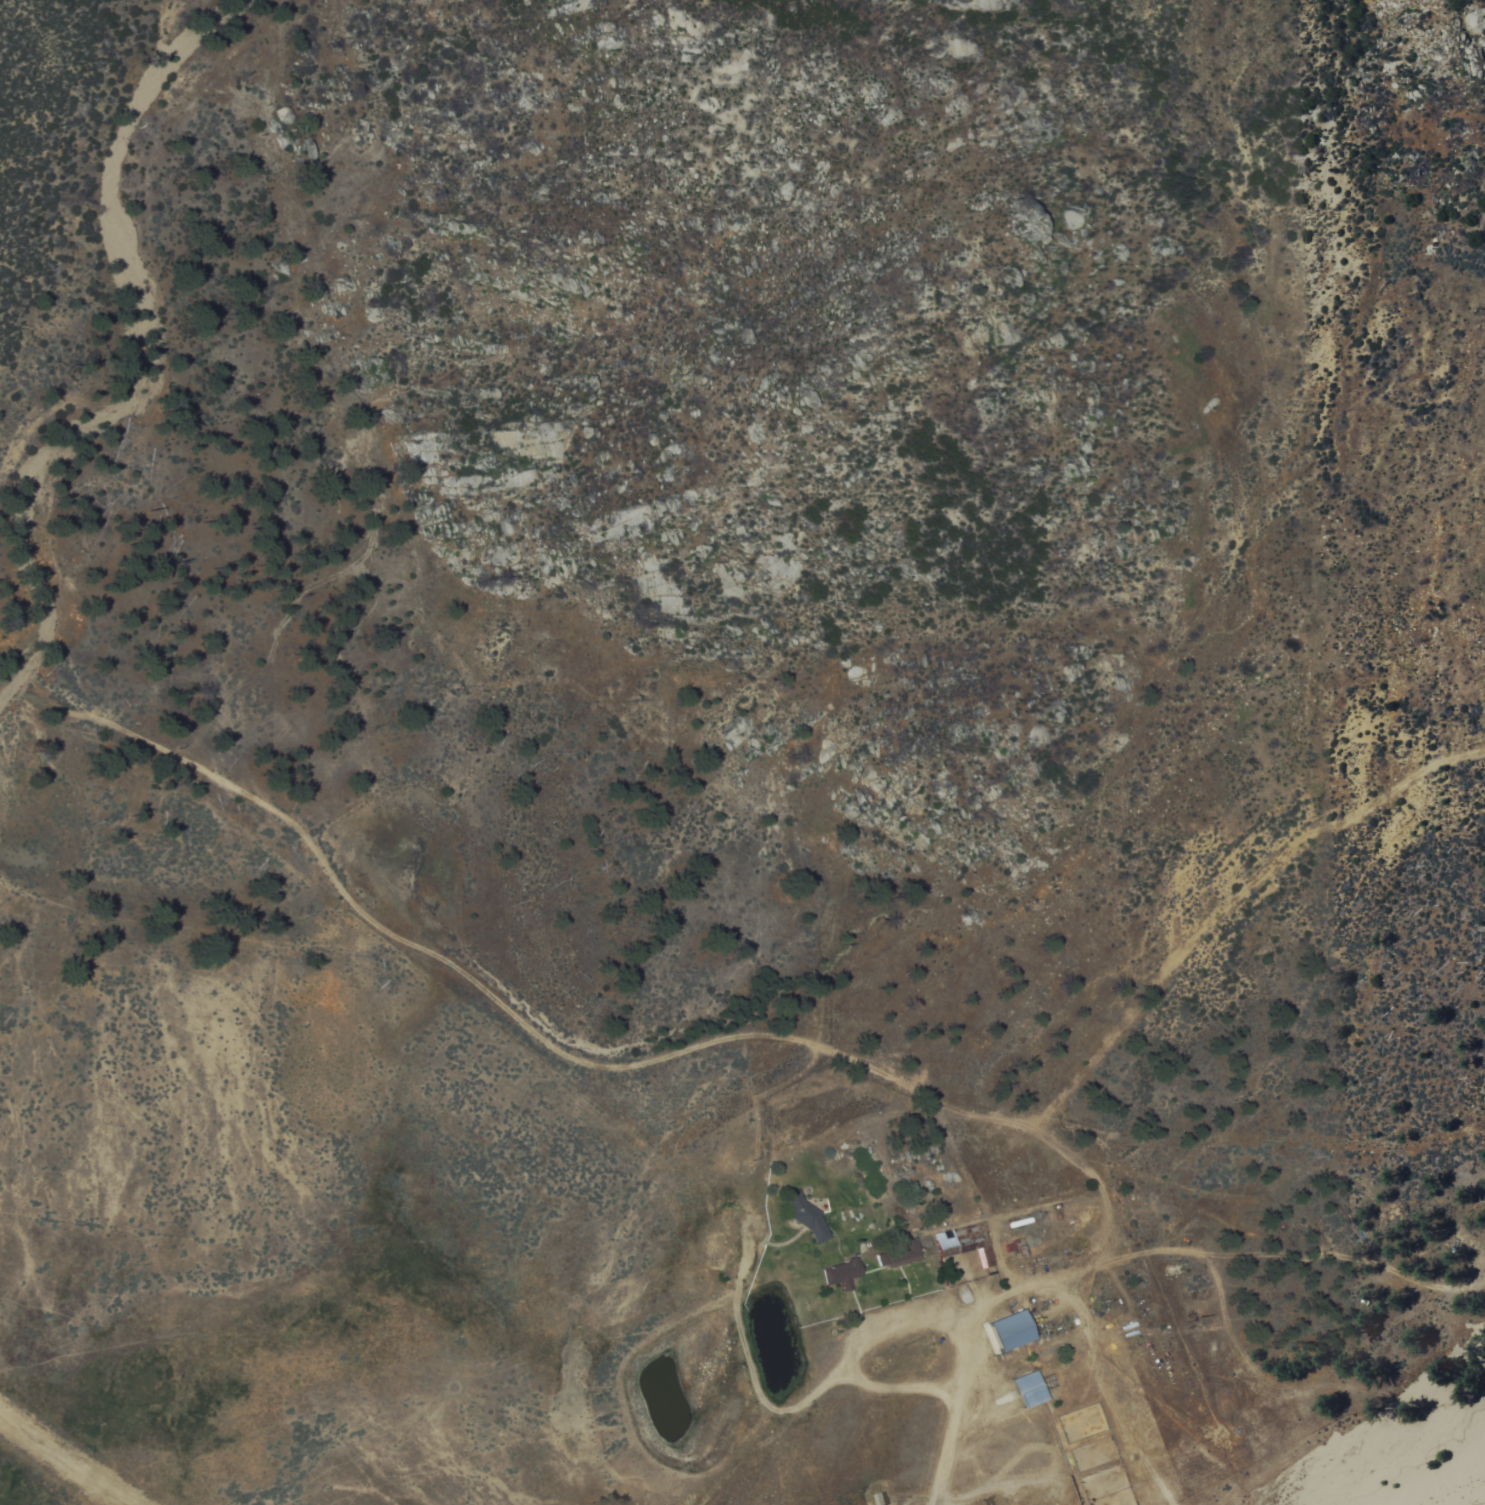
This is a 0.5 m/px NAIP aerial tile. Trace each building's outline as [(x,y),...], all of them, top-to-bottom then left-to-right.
[(815,1247),(832,1238),(804,1190),(788,1199),(815,1247)] [(1039,1341),(1029,1311),(994,1322),(1004,1352),(1039,1341)] [(1026,1409),(1050,1400),(1039,1371),(1015,1380),(1026,1409)]
